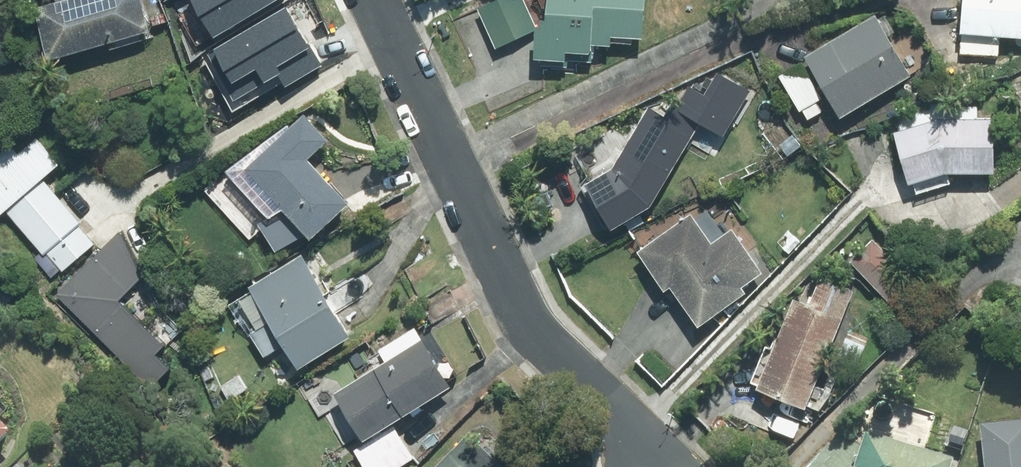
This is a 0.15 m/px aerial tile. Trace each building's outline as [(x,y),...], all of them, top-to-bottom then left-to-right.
[(43,4),(58,56),(159,26),(151,0),(57,0),(43,4)] [(203,42),(270,0),(176,0),(203,42)] [(543,17),(529,16),(524,0),(500,0),(475,11),(493,52),(528,37),(526,64),(585,68),(586,51),(607,52),(607,42),(640,44),(643,0),(544,0),(543,17)] [(954,37),(959,37),(958,54),(997,56),(998,39),(1020,41),(1020,0),(956,0),(954,37)] [(326,59),(291,1),(220,43),(234,67),(226,72),(240,95),(282,69),(290,81),(326,59)] [(815,104),(822,100),(834,122),(918,74),(891,27),(882,31),(874,17),(800,60),(803,65),(776,80),(801,124),(820,113),(815,104)] [(890,134),(903,188),(909,187),(911,197),(950,187),(947,176),(991,175),(990,120),(974,121),(972,105),(899,117),(902,131),(890,134)] [(311,106),(236,163),(278,209),(261,224),(284,249),(324,230),(356,197),(318,148),(334,136),(311,106)] [(689,137),(648,109),(618,157),(576,189),(602,237),(647,211),(689,137)] [(0,155),(0,167),(2,169),(0,170),(0,205),(9,214),(11,212),(49,251),(38,262),(56,280),(99,239),(87,226),(93,220),(50,175),(70,156),(47,132),(28,150),(17,138),(0,155)] [(128,294),(172,252),(138,216),(61,290),(147,379),(180,348),(128,294)] [(743,300),(737,292),(760,277),(730,231),(707,246),(688,217),(631,254),(685,338),(743,300)] [(871,238),(845,260),(890,312),(916,290),(871,238)] [(267,355),(293,339),(308,364),(361,332),(311,249),(258,281),(259,284),(234,299),(267,355)] [(790,302),(743,398),(793,422),(839,326),(790,302)] [(340,388),(372,437),(355,447),(368,466),(399,466),(418,455),(398,423),(462,384),(424,322),(385,345),(391,356),(340,388)] [(25,434),(0,407),(0,458),(25,434)] [(985,423),(993,466),(1020,466),(1020,417),(985,423)] [(812,466),(961,466),(963,462),(855,420),(812,466)] [(440,466),(518,466),(479,428),(440,466)]
